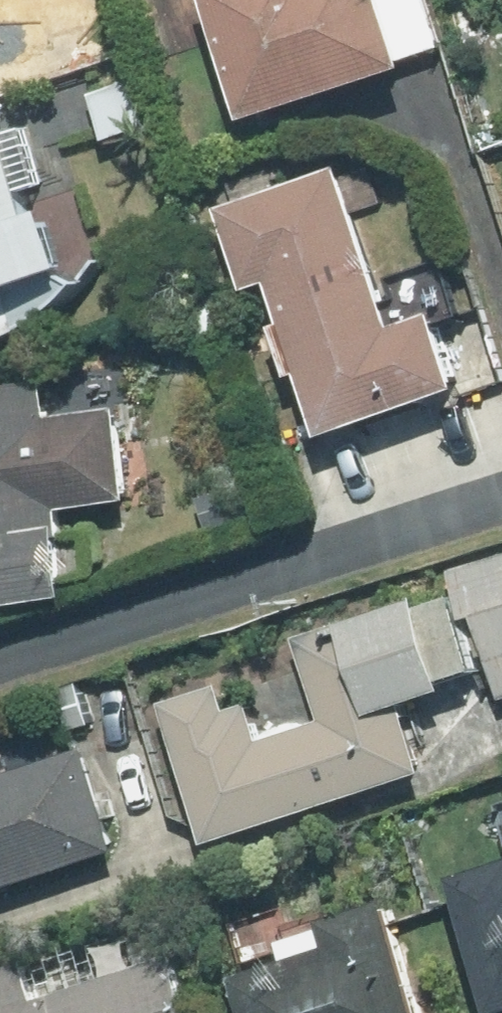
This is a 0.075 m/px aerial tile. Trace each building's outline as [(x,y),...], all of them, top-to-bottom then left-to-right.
[(51,52),(35,0),(4,0),(0,1),(0,68),(51,52)] [(258,125),(419,71),(414,55),(446,44),(431,0),(216,0),(258,125)] [(82,279),(60,210),(33,219),(5,131),(0,133),(0,304),(82,279)] [(253,294),(279,284),(335,437),(433,401),(473,386),(445,311),(405,326),(346,165),(223,211),(253,294)] [(0,376),(0,608),(77,600),(68,508),(138,501),(129,408),(59,415),(55,371),(0,376)] [(464,569),(501,695),(501,557),(464,569)] [(352,644),(310,657),(329,720),(266,739),(248,676),(167,700),(211,845),(439,777),(416,701),(455,688),(451,679),(483,669),(461,601),(429,611),(423,595),(345,621),(352,644)] [(125,852),(101,779),(92,749),(13,775),(0,736),(0,892),(125,852)] [(460,873),(501,1004),(501,860),(460,873)] [(339,945),(245,974),(257,1012),(429,1012),(403,926),(396,902),(332,921),(339,945)] [(0,967),(0,1012),(198,1012),(178,948),(48,990),(37,955),(0,967)]
